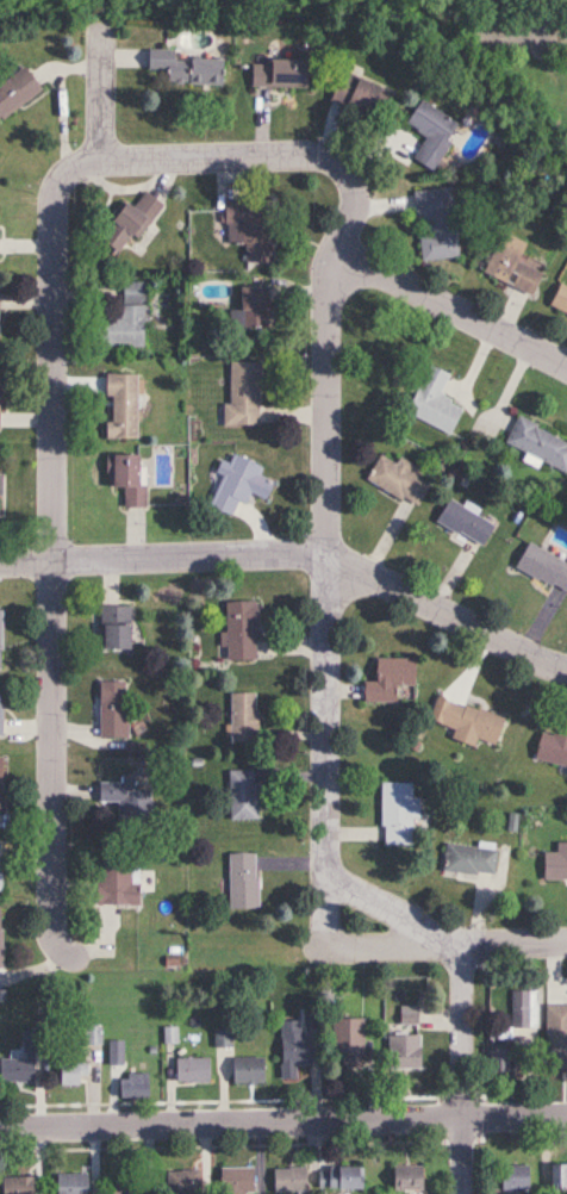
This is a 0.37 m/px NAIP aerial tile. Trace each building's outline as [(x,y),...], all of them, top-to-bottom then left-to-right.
[(164,85),(221,85),(221,59),(171,59),(171,49),(145,49),(145,70),(164,70),(164,85)] [(248,60),(248,87),(303,88),(303,61),(248,60)] [(22,65),(0,80),(0,116),(39,91),(22,65)] [(339,70),(327,98),(377,121),(389,93),(339,70)] [(424,137),(410,158),(428,170),(458,126),(418,100),(403,123),(424,137)] [(413,191),(420,261),(458,257),(451,187),(413,191)] [(159,202),(144,191),(131,208),(121,201),(95,237),(121,255),(159,202)] [(224,201),(225,244),(244,243),(245,262),(269,262),(268,200),(224,201)] [(480,273),(530,294),(542,266),(519,256),(525,243),(498,231),(480,273)] [(95,347),(144,347),(144,282),(120,282),(120,316),(95,316),(95,347)] [(556,283),(547,308),(566,315),(566,287),(556,283)] [(267,287),(236,287),(236,327),(267,327),(267,287)] [(259,427),(260,362),(228,361),(227,403),(222,403),(221,426),(259,427)] [(462,407),(438,397),(448,373),(426,364),(405,415),(451,434),(462,407)] [(136,438),(136,374),(104,374),(104,438),(136,438)] [(566,471),(566,439),(514,419),(504,447),(566,471)] [(261,466),(230,454),(226,463),(220,460),(214,473),(220,475),(208,506),(231,516),(237,502),(244,505),(249,493),(265,499),(272,482),(258,476),(261,466)] [(144,506),(144,467),(137,467),(137,455),(105,455),(105,487),(121,487),(121,506),(144,506)] [(365,486),(419,504),(427,481),(406,474),(410,464),(397,460),(396,463),(375,456),(365,486)] [(493,521),(444,501),(435,525),(483,545),(493,521)] [(566,594),(566,593),(566,563),(526,543),(514,568),(566,594)] [(254,660),(254,600),(224,600),(224,660),(254,660)] [(99,649),(127,649),(127,605),(99,605),(99,649)] [(361,682),(361,702),(393,703),(393,686),(412,687),(412,659),(374,659),(373,682),(361,682)] [(98,738),(125,738),(125,682),(98,682),(98,738)] [(229,742),(256,742),(256,692),(229,692),(229,742)] [(501,717),(435,697),(427,722),(453,730),(450,740),(490,753),(501,717)] [(566,768),(566,739),(538,733),(532,761),(566,768)] [(228,820),(257,820),(257,770),(228,770),(228,820)] [(120,782),(97,782),(98,802),(118,802),(118,824),(149,824),(149,789),(137,789),(137,776),(120,776),(120,782)] [(411,818),(421,818),(421,798),(411,798),(411,783),(380,783),(379,846),(411,846),(411,818)] [(566,879),(566,843),(555,843),(555,853),(543,853),(543,879),(566,879)] [(443,872),(493,875),(494,847),(444,844),(443,872)] [(228,853),(228,909),(256,909),(256,853),(228,853)] [(95,906),(136,906),(136,864),(95,864),(95,906)] [(538,1032),(537,990),(512,990),(512,1029),(500,1029),(500,1032),(538,1032)] [(547,1005),(547,1069),(566,1069),(566,1005),(547,1005)] [(332,1054),(342,1054),(342,1068),(363,1068),(363,1019),(332,1019),(332,1054)] [(280,1021),(280,1080),(295,1080),(295,1064),(313,1064),(313,1051),(310,1051),(310,1034),(301,1034),(301,1021),(280,1021)] [(388,1034),(388,1067),(420,1067),(420,1034),(388,1034)] [(123,1042),(108,1042),(108,1065),(123,1065),(123,1042)] [(510,1048),(485,1048),(485,1072),(510,1072),(510,1048)] [(34,1083),(34,1051),(23,1051),(23,1058),(0,1058),(0,1083),(34,1083)] [(264,1057),(230,1058),(230,1085),(264,1085),(264,1057)] [(175,1058),(175,1083),(210,1083),(210,1058),(175,1058)] [(58,1087),(80,1087),(80,1077),(88,1077),(88,1064),(58,1064),(58,1087)] [(119,1074),(119,1099),(147,1099),(147,1074),(119,1074)] [(500,1189),(529,1189),(529,1165),(500,1165),(500,1189)] [(548,1165),(548,1190),(566,1190),(566,1165),(548,1165)] [(391,1191),(423,1191),(423,1167),(391,1167),(391,1191)] [(219,1193),(253,1193),(253,1168),(219,1168),(219,1193)] [(273,1168),(273,1192),(307,1192),(307,1168),(273,1168)] [(363,1191),(363,1168),(324,1168),(324,1191),(363,1191)] [(200,1171),(164,1171),(164,1193),(200,1193),(200,1171)] [(87,1174),(55,1174),(55,1193),(87,1193),(87,1174)] [(108,1177),(108,1193),(141,1193),(141,1177),(108,1177)] [(32,1178),(0,1178),(0,1193),(32,1193),(32,1178)]
